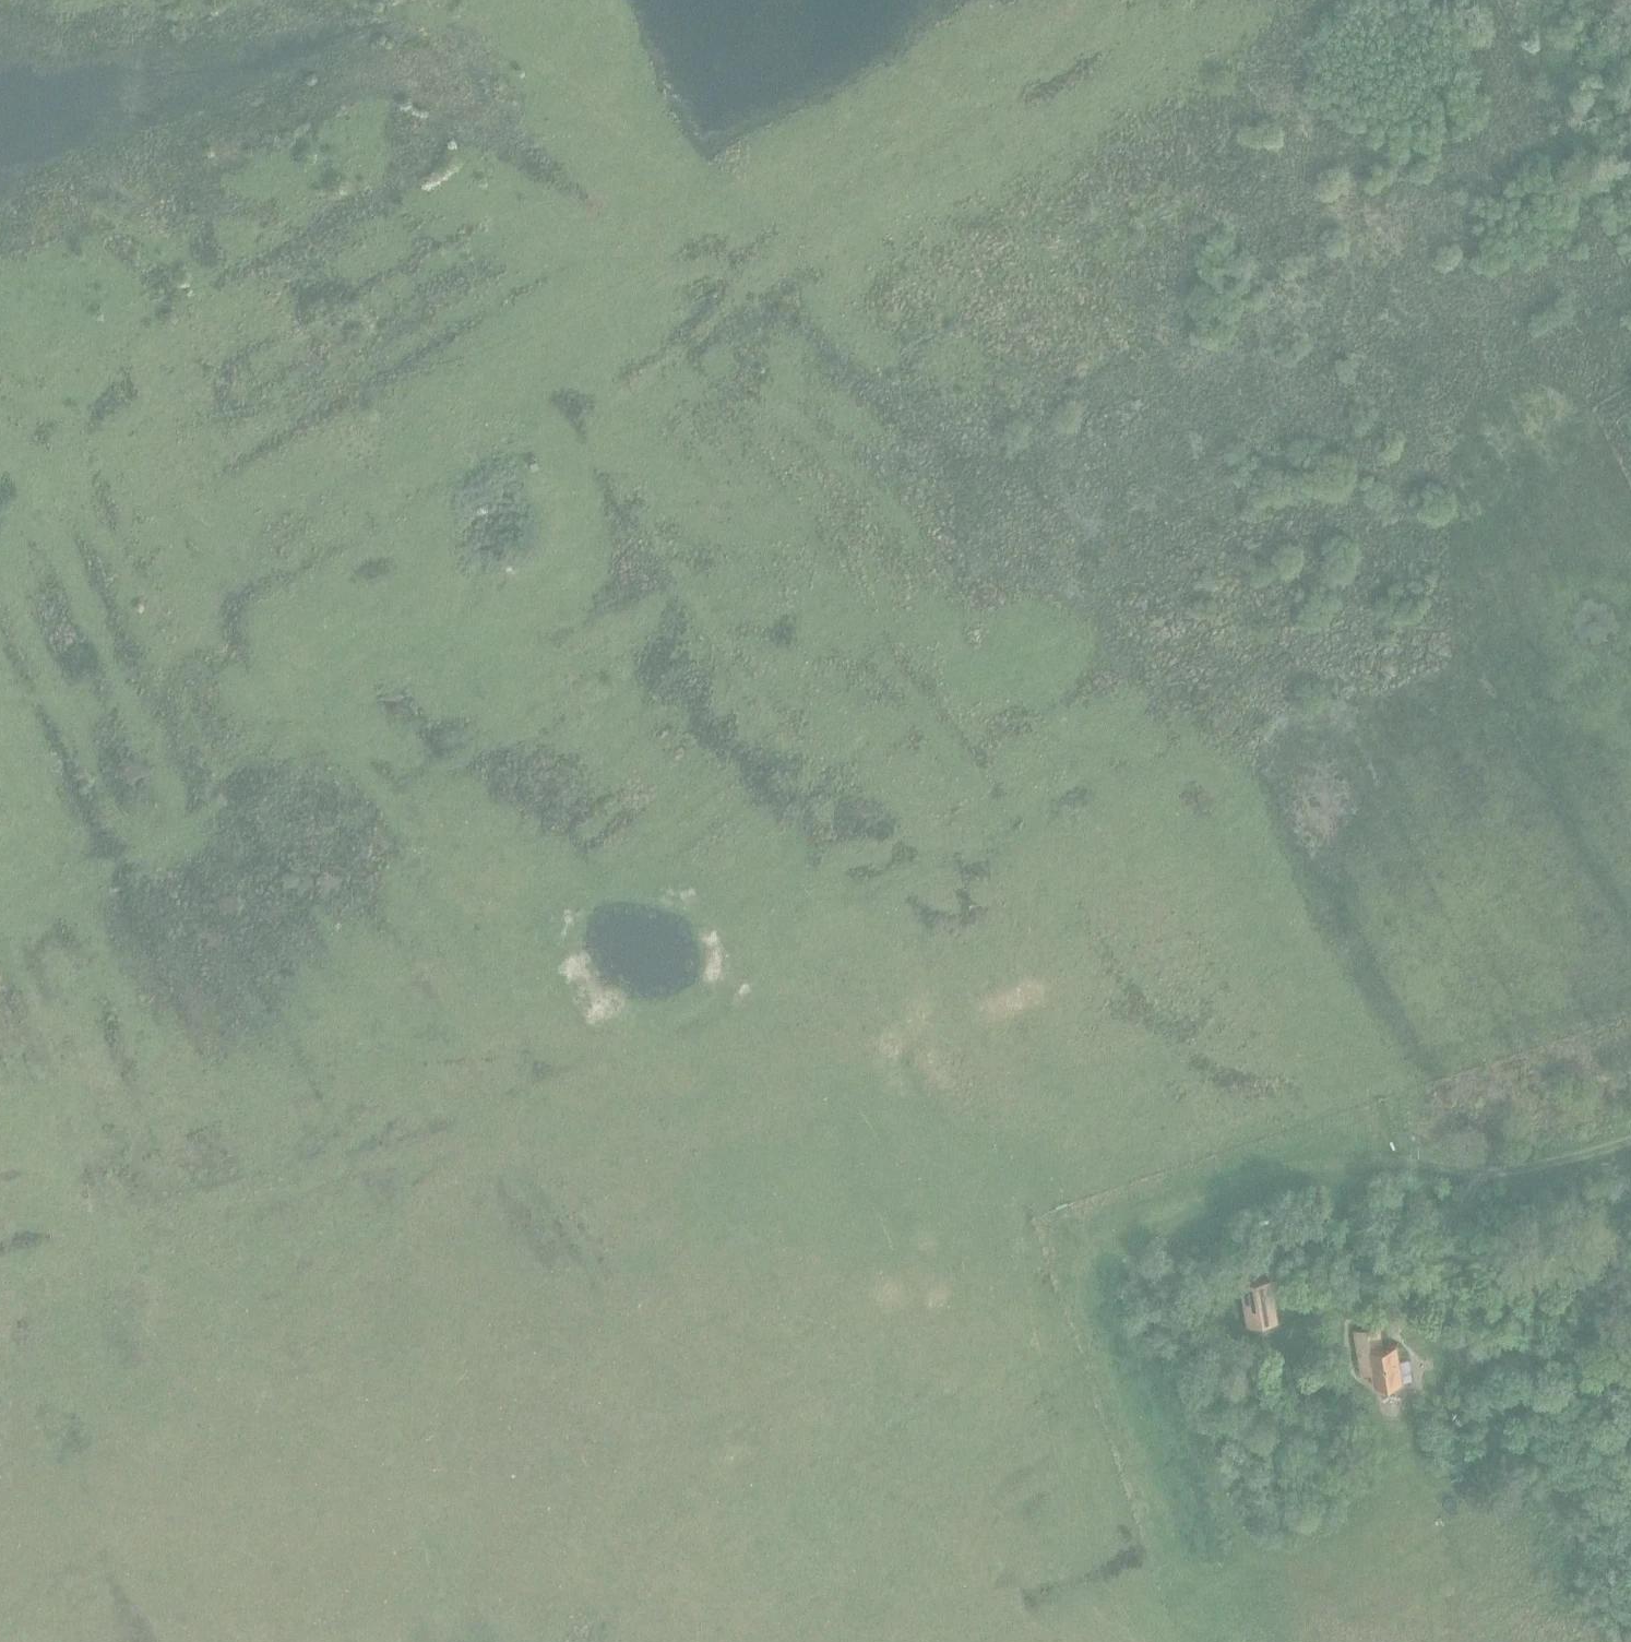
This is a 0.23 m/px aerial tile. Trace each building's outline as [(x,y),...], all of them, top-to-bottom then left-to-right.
[(1240,1277),(1247,1320),(1268,1317),(1261,1274),(1240,1277)] [(1394,1339),(1382,1341),(1378,1320),(1353,1324),(1361,1369),(1373,1367),(1375,1380),(1401,1376),(1394,1339)]
